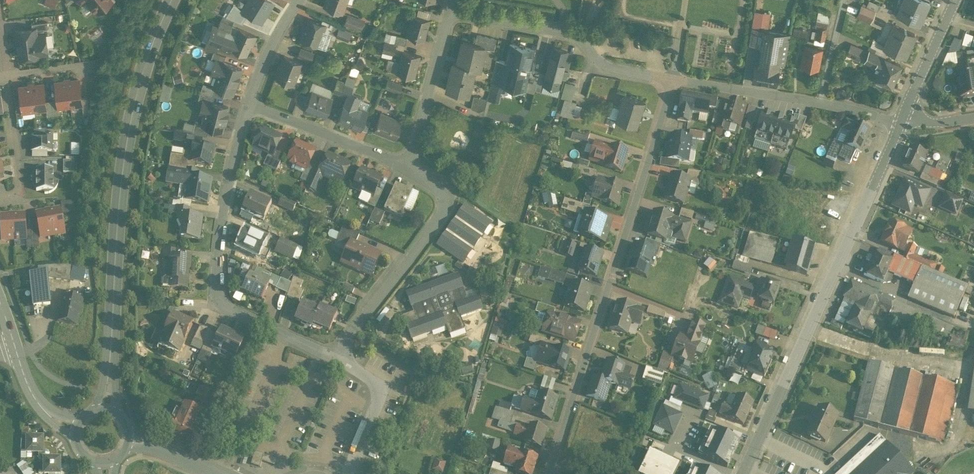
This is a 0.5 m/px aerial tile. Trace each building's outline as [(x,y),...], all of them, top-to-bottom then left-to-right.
[(86,0),(92,8),(94,7),(97,10),(110,0),(86,0)] [(270,0),(248,0),(242,10),(248,13),(262,22),(274,3),(270,0)] [(323,5),(341,12),(346,0),(326,0),(323,5)] [(929,0),(903,0),(901,3),(897,1),(892,11),(919,24),(931,1),(929,0)] [(891,9),(878,3),(875,10),(888,16),(891,9)] [(242,23),(248,13),(242,10),(233,4),(226,16),(234,19),(242,23)] [(769,12),(754,10),(751,28),(766,30),(769,12)] [(365,19),(348,13),(345,21),(361,27),(365,19)] [(429,18),(412,13),(406,34),(423,39),(423,37),(422,37),(424,27),(426,28),(429,18)] [(226,16),(223,14),(221,19),(232,24),(234,19),(226,16)] [(232,24),(221,19),(218,27),(228,32),(232,24)] [(324,25),(308,19),(301,38),(317,44),(324,25)] [(827,21),(816,19),(815,26),(818,26),(826,28),(827,21)] [(47,20),(31,22),(32,28),(35,28),(36,29),(48,27),(47,20)] [(339,25),(334,23),(331,28),(330,28),(328,31),(335,34),(339,25)] [(341,24),(337,35),(350,40),(354,29),(341,24)] [(808,36),(810,28),(795,25),(794,33),(808,36)] [(826,28),(818,26),(816,38),(823,40),(826,28)] [(894,31),(883,26),(879,34),(890,39),(894,31)] [(32,28),(14,30),(15,38),(17,39),(19,54),(21,55),(27,54),(27,56),(30,57),(34,57),(36,55),(36,53),(39,53),(38,47),(46,46),(45,33),(36,34),(36,29),(35,28),(32,28)] [(256,35),(239,28),(234,38),(211,29),(207,42),(227,50),(230,49),(231,47),(246,54),(250,44),(252,44),(256,35)] [(766,30),(751,28),(749,42),(763,44),(760,61),(778,64),(779,60),(785,61),(790,34),(766,30)] [(912,38),(894,30),(894,31),(890,39),(887,45),(887,46),(904,54),(912,38)] [(973,43),(973,31),(966,31),(965,42),(973,43)] [(496,37),(477,32),(474,42),(485,45),(485,46),(493,48),(496,37)] [(954,43),(961,45),(964,37),(957,34),(954,43)] [(406,37),(396,35),(394,42),(404,44),(406,37)] [(474,42),(463,39),(457,62),(471,66),(479,68),(485,46),(485,45),(474,42)] [(881,43),(872,39),(870,45),(885,51),(887,46),(887,45),(882,43),(881,43)] [(404,44),(394,42),(394,43),(384,40),(381,50),(393,53),(393,52),(401,54),(402,49),(403,49),(404,44)] [(534,48),(509,42),(505,60),(505,61),(500,84),(505,86),(524,90),(526,80),(529,68),(534,48)] [(860,59),(866,48),(854,42),(848,53),(860,59)] [(822,48),(804,45),(800,65),(818,69),(822,48)] [(313,52),(300,47),(297,55),(311,60),(313,52)] [(567,50),(553,47),(546,73),(559,77),(567,50)] [(403,49),(402,49),(401,54),(399,60),(387,57),(384,68),(413,75),(416,66),(415,66),(418,55),(419,55),(419,54),(403,49)] [(225,55),(213,51),(210,58),(215,60),(223,62),(223,61),(225,55)] [(884,57),(870,51),(866,59),(880,66),(884,57)] [(301,62),(283,56),(276,76),(293,83),(301,62)] [(900,64),(884,56),(884,57),(880,66),(875,77),(891,84),(894,77),(895,77),(897,72),(896,71),(900,64)] [(498,59),(488,97),(502,100),(505,86),(500,84),(505,61),(505,60),(498,59)] [(242,68),(223,61),(223,62),(215,60),(210,72),(218,75),(217,76),(214,83),(213,86),(229,92),(232,93),(236,83),(235,83),(237,77),(238,77),(242,68)] [(457,62),(453,61),(446,88),(467,93),(472,74),(469,73),(471,66),(457,62)] [(760,61),(755,61),(751,80),(775,84),(779,65),(760,61)] [(539,71),(529,68),(526,80),(536,82),(539,71)] [(956,72),(960,98),(973,96),(973,70),(956,72)] [(546,73),(539,71),(536,82),(533,91),(539,92),(542,84),(543,84),(546,73)] [(354,79),(346,76),(344,82),(345,82),(352,85),(354,79)] [(402,83),(388,78),(385,85),(399,91),(402,83)] [(64,80),(55,82),(57,98),(58,105),(70,104),(67,79),(63,79),(64,80)] [(79,79),(70,80),(70,79),(67,79),(70,104),(82,102),(81,95),(79,79)] [(344,82),(337,79),(332,90),(340,93),(345,82),(344,82)] [(934,90),(942,91),(944,81),(937,80),(934,90)] [(166,81),(162,97),(171,99),(174,83),(166,81)] [(352,85),(345,82),(340,93),(346,95),(348,96),(350,91),(353,85),(352,85)] [(43,83),(34,84),(34,83),(31,84),(34,108),(46,107),(45,100),(43,83)] [(28,85),(19,86),(21,103),(22,110),(34,108),(31,84),(28,84),(28,85)] [(229,92),(213,86),(211,94),(214,95),(227,98),(229,92)] [(332,98),(312,90),(305,107),(325,115),(332,98)] [(211,94),(200,91),(198,99),(203,100),(212,102),(214,95),(211,94)] [(360,95),(350,91),(348,96),(346,95),(344,101),(366,109),(369,102),(358,98),(360,95)] [(710,98),(682,93),(678,110),(677,120),(688,123),(690,113),(699,114),(698,122),(705,123),(707,116),(708,108),(714,109),(715,109),(716,102),(717,99),(710,98)] [(487,97),(473,94),(470,107),(478,110),(484,107),(487,97)] [(643,100),(624,94),(623,95),(624,95),(621,107),(620,107),(616,118),(616,119),(635,125),(643,100)] [(502,100),(488,97),(487,103),(500,107),(502,100)] [(576,101),(564,97),(559,113),(571,116),(576,101)] [(212,102),(203,100),(200,111),(206,113),(203,124),(209,126),(222,129),(224,121),(225,121),(227,115),(226,114),(228,106),(212,102)] [(366,109),(344,101),(337,119),(347,123),(347,122),(359,127),(359,128),(360,128),(364,117),(367,110),(366,109)] [(724,103),(716,102),(715,109),(714,109),(713,114),(720,116),(721,113),(724,103)] [(724,103),(721,113),(726,115),(730,103),(724,102),(724,103)] [(745,106),(730,102),(730,103),(726,115),(724,123),(725,123),(739,127),(745,106)] [(614,105),(611,106),(609,114),(610,117),(616,118),(620,107),(614,105)] [(753,123),(757,109),(751,107),(744,129),(750,131),(753,123)] [(757,109),(753,123),(759,125),(763,113),(764,111),(757,109)] [(389,115),(381,112),(376,122),(378,123),(376,129),(374,129),(395,138),(402,121),(389,116),(389,115)] [(720,116),(716,129),(722,130),(725,123),(724,123),(726,115),(721,113),(720,116)] [(763,113),(759,125),(754,141),(786,151),(793,130),(795,130),(797,124),(796,123),(763,113)] [(797,124),(795,130),(801,132),(806,118),(799,116),(796,123),(797,124)] [(370,120),(364,117),(360,128),(366,130),(370,120)] [(850,132),(838,158),(850,164),(855,151),(860,153),(870,131),(846,120),(842,128),(850,132)] [(194,123),(185,121),(183,131),(191,132),(194,123)] [(203,124),(194,121),(194,123),(191,132),(201,134),(207,135),(209,126),(203,124)] [(739,127),(725,123),(722,130),(737,135),(739,127)] [(281,138),(261,129),(253,147),(268,154),(273,156),(275,152),(281,138)] [(590,134),(572,129),(570,137),(587,143),(590,134)] [(722,130),(716,129),(714,135),(720,137),(722,130)] [(183,131),(176,130),(174,140),(195,144),(196,139),(200,140),(201,134),(191,132),(183,131)] [(34,131),(32,131),(32,152),(51,152),(51,131),(46,131),(34,131)] [(690,131),(688,139),(691,139),(702,141),(703,133),(690,131)] [(688,139),(670,136),(669,144),(665,143),(664,151),(668,151),(667,160),(687,163),(691,139),(688,139)] [(196,139),(195,144),(193,153),(191,162),(196,163),(210,167),(212,157),(211,157),(214,144),(215,145),(215,144),(200,140),(196,139)] [(315,151),(296,142),(288,160),(289,160),(290,163),(294,165),(297,164),(306,168),(307,168),(309,165),(315,151)] [(611,147),(595,142),(595,144),(592,145),(589,156),(590,158),(590,160),(605,165),(605,166),(621,171),(623,162),(622,162),(625,151),(627,152),(627,151),(612,146),(611,147)] [(81,156),(80,144),(72,144),(72,156),(81,156)] [(926,155),(910,148),(902,167),(917,174),(921,165),(925,156),(926,155)] [(193,153),(171,150),(169,167),(185,169),(195,170),(196,163),(191,162),(193,153)] [(275,152),(273,156),(268,154),(263,166),(276,172),(283,155),(275,152)] [(950,161),(933,153),(930,158),(925,156),(921,165),(943,175),(950,161)] [(350,165),(328,155),(319,174),(319,175),(322,176),(341,185),(344,178),(345,177),(347,174),(346,172),(350,165)] [(74,161),(63,161),(63,173),(74,173),(74,161)] [(309,165),(307,168),(306,168),(300,180),(307,184),(308,184),(313,171),(315,168),(309,165)] [(596,172),(579,166),(576,174),(593,179),(596,172)] [(32,176),(31,181),(32,184),(32,186),(33,188),(35,189),(36,191),(36,192),(44,191),(44,195),(50,194),(54,190),(57,186),(58,180),(58,178),(57,176),(56,175),(56,174),(55,173),(53,171),(53,170),(45,170),(45,167),(39,168),(35,171),(32,176)] [(185,169),(169,167),(166,183),(181,186),(183,186),(184,176),(185,169)] [(195,170),(185,169),(184,176),(197,177),(197,171),(195,170)] [(381,178),(362,169),(353,189),(361,193),(370,197),(372,197),(376,188),(381,178)] [(319,174),(313,171),(306,188),(315,192),(322,176),(319,175),(319,174)] [(702,173),(688,171),(685,179),(689,180),(688,184),(698,186),(702,173)] [(939,181),(922,173),(919,180),(936,188),(939,181)] [(685,179),(671,175),(664,198),(683,204),(687,191),(686,191),(688,184),(689,180),(685,179)] [(197,177),(184,176),(183,186),(181,186),(179,199),(178,199),(192,201),(207,204),(211,180),(197,177)] [(607,181),(598,178),(591,198),(601,201),(601,202),(617,207),(620,198),(618,197),(622,185),(607,181)] [(930,190),(904,179),(892,206),(909,213),(913,204),(922,208),(930,190)] [(404,190),(396,187),(384,212),(385,213),(400,220),(404,210),(410,213),(417,199),(403,193),(404,190)] [(372,197),(370,197),(367,204),(367,205),(375,209),(376,206),(383,191),(376,188),(372,197)] [(271,202),(250,192),(241,210),(242,210),(242,211),(243,210),(254,215),(263,219),(262,220),(263,220),(271,202)] [(370,197),(361,193),(359,198),(360,201),(367,204),(370,197)] [(559,204),(557,193),(543,195),(545,206),(559,204)] [(961,201),(945,194),(939,207),(955,215),(961,201)] [(192,201),(178,199),(179,199),(173,198),(172,206),(177,207),(191,209),(192,201)] [(295,205),(281,198),(278,204),(293,211),(295,205)] [(583,205),(564,199),(560,210),(580,216),(583,205)] [(464,205),(436,246),(463,265),(491,224),(464,205)] [(385,210),(376,206),(375,209),(369,221),(379,225),(385,213),(384,212),(385,210)] [(693,213),(681,209),(679,216),(691,220),(693,213)] [(60,210),(51,212),(51,211),(48,211),(52,236),(64,234),(61,215),(60,210)] [(254,215),(243,210),(242,211),(242,210),(240,216),(251,221),(254,215)] [(45,213),(36,214),(41,238),(52,236),(48,211),(45,212),(45,213)] [(710,211),(708,217),(698,213),(695,223),(714,229),(719,214),(710,211)] [(611,220),(585,212),(582,222),(585,223),(581,235),(578,234),(578,235),(603,243),(611,220)] [(671,217),(654,212),(648,233),(664,238),(667,229),(671,218),(671,217)] [(190,215),(176,213),(182,229),(185,229),(184,238),(198,240),(201,216),(190,215)] [(9,216),(0,217),(0,223),(1,228),(2,241),(14,240),(12,215),(9,215),(9,216)] [(24,215),(15,216),(15,215),(12,215),(14,240),(26,239),(25,232),(24,215)] [(690,224),(671,218),(667,229),(675,232),(686,236),(690,224)] [(580,222),(576,223),(573,233),(578,234),(581,235),(585,223),(582,222),(580,222)] [(911,231),(890,222),(887,229),(884,229),(883,232),(884,235),(881,242),(902,252),(911,231)] [(359,234),(343,226),(336,242),(337,242),(338,238),(350,243),(350,242),(355,244),(359,234)] [(266,240),(245,230),(237,247),(238,247),(238,246),(247,250),(258,256),(258,257),(266,240)] [(686,236),(675,232),(673,237),(684,242),(686,236)] [(793,244),(749,235),(742,257),(742,258),(749,260),(785,270),(793,244)] [(355,244),(350,242),(350,243),(338,238),(337,242),(348,247),(341,262),(371,275),(380,256),(355,244)] [(298,246),(281,239),(275,251),(292,259),(298,246)] [(661,245),(646,239),(643,247),(654,251),(653,253),(657,255),(661,245)] [(567,244),(562,242),(558,253),(563,255),(567,244)] [(575,245),(567,243),(567,244),(563,255),(571,258),(575,245)] [(643,247),(634,244),(625,270),(645,276),(653,253),(654,251),(643,247)] [(803,247),(793,244),(785,270),(806,276),(815,249),(803,246),(803,247)] [(916,248),(908,244),(902,259),(920,267),(932,272),(936,265),(913,255),(916,248)] [(247,250),(238,246),(238,247),(236,251),(237,251),(237,254),(243,257),(245,254),(247,250)] [(298,246),(292,259),(298,261),(302,248),(298,246)] [(592,251),(585,248),(578,271),(595,276),(602,254),(591,251),(592,251)] [(174,250),(163,249),(162,257),(170,257),(170,255),(174,255),(174,250)] [(902,259),(878,249),(876,255),(892,262),(888,273),(893,275),(913,284),(920,267),(902,259)] [(876,255),(873,254),(864,275),(883,284),(889,283),(890,283),(893,275),(888,273),(892,262),(876,255)] [(174,255),(170,255),(170,257),(169,275),(169,276),(172,276),(171,288),(186,289),(188,269),(189,269),(190,256),(174,255)] [(749,260),(742,258),(742,257),(736,256),(734,263),(740,265),(746,267),(749,260)] [(519,272),(536,277),(539,266),(522,261),(519,272)] [(432,284),(449,277),(444,262),(426,269),(432,284)] [(74,263),(50,266),(48,278),(71,282),(74,263)] [(746,267),(740,265),(738,271),(749,274),(751,269),(746,267)] [(932,272),(920,267),(913,284),(907,299),(953,319),(967,287),(932,272)] [(566,275),(551,270),(547,281),(562,285),(566,275)] [(34,308),(51,306),(47,273),(30,275),(34,308)] [(449,277),(432,284),(405,293),(411,308),(413,314),(402,317),(411,341),(412,341),(411,339),(425,334),(426,335),(431,333),(431,332),(445,326),(449,336),(465,330),(460,318),(467,316),(466,314),(480,309),(481,311),(482,310),(477,296),(467,300),(458,274),(449,277)] [(169,275),(165,275),(161,279),(161,287),(171,288),(172,276),(169,276),(169,275)] [(261,277),(260,280),(249,275),(246,282),(244,280),(241,281),(239,286),(240,289),(262,299),(269,284),(268,283),(269,281),(261,277)] [(303,281),(293,277),(291,283),(288,293),(288,294),(286,297),(298,302),(303,290),(300,289),(303,281)] [(291,283),(280,278),(276,288),(288,294),(288,293),(291,283)] [(738,282),(729,278),(721,299),(729,302),(727,306),(737,309),(741,297),(749,300),(750,297),(753,291),(754,288),(741,283),(740,281),(738,282)] [(780,286),(766,281),(762,291),(761,294),(759,300),(759,301),(763,302),(761,308),(769,311),(771,305),(773,306),(780,286)] [(895,301),(850,281),(844,294),(848,296),(847,298),(857,303),(853,311),(851,311),(850,315),(851,317),(847,326),(854,329),(861,333),(865,325),(869,317),(886,325),(889,317),(893,308),(892,308),(895,302),(895,301)] [(591,289),(571,283),(563,306),(584,312),(591,289)] [(354,289),(344,284),(341,289),(352,294),(354,289)] [(762,291),(754,288),(753,291),(750,297),(756,300),(759,293),(761,294),(762,291)] [(83,295),(70,292),(68,298),(81,301),(83,295)] [(68,298),(64,297),(58,322),(77,326),(82,301),(81,301),(68,298)] [(635,308),(617,302),(609,329),(626,334),(632,318),(640,321),(644,311),(635,308)] [(947,326),(895,302),(892,308),(893,308),(889,317),(942,336),(947,326)] [(318,310),(302,303),(295,320),(302,323),(311,327),(320,307),(320,306),(318,310)] [(555,309),(538,304),(535,313),(538,314),(548,317),(549,314),(553,315),(555,309)] [(665,313),(649,306),(646,314),(663,319),(665,313)] [(337,314),(320,307),(311,327),(313,324),(322,328),(329,331),(337,314)] [(172,313),(159,343),(179,351),(183,342),(184,342),(192,322),(172,313)] [(548,317),(538,314),(535,323),(537,326),(543,328),(544,324),(546,323),(548,317)] [(553,315),(549,314),(548,317),(546,323),(544,324),(543,328),(544,331),(543,333),(574,342),(580,324),(553,315)] [(842,325),(832,320),(830,325),(840,330),(842,325)] [(705,327),(693,322),(686,339),(698,344),(705,327)] [(867,326),(865,325),(861,333),(854,329),(853,331),(869,339),(873,332),(866,329),(867,326)] [(211,330),(200,326),(194,339),(205,344),(209,335),(211,330)] [(777,340),(779,331),(759,326),(757,334),(777,340)] [(234,334),(221,329),(217,339),(212,348),(214,349),(220,352),(218,355),(228,360),(230,356),(235,358),(240,348),(238,347),(242,338),(238,337),(239,334),(235,332),(234,334)] [(205,344),(202,351),(211,355),(214,349),(212,348),(217,339),(209,335),(205,344)] [(546,340),(531,335),(528,343),(541,347),(541,345),(544,345),(546,340)] [(686,339),(679,337),(677,344),(676,343),(674,349),(672,356),(673,356),(678,358),(677,359),(685,362),(685,361),(691,364),(699,344),(698,344),(686,339)] [(205,344),(194,339),(190,346),(202,351),(205,344)] [(756,343),(753,348),(750,353),(753,354),(751,359),(746,371),(763,379),(773,357),(768,355),(771,350),(756,343)] [(570,353),(554,348),(554,349),(544,345),(541,345),(541,347),(536,363),(564,372),(570,353)] [(751,359),(737,352),(728,371),(734,373),(736,367),(746,371),(751,359)] [(663,353),(657,371),(658,371),(663,374),(664,374),(667,365),(670,366),(673,356),(672,356),(663,353)] [(624,366),(607,360),(600,381),(609,384),(617,387),(617,386),(630,390),(631,387),(632,388),(633,385),(632,384),(634,379),(628,377),(630,370),(623,368),(624,366)] [(957,386),(868,363),(853,421),(877,428),(939,444),(939,443),(942,444),(957,386)] [(467,364),(463,365),(464,366),(461,367),(463,376),(474,374),(474,371),(472,371),(470,365),(467,365),(467,364)] [(657,371),(646,367),(642,379),(654,383),(658,371),(657,371)] [(746,371),(736,367),(734,373),(743,377),(746,371)] [(663,374),(658,371),(654,383),(660,385),(663,374)] [(710,390),(719,385),(713,372),(704,377),(710,390)] [(555,381),(544,378),(540,389),(551,392),(555,381)] [(609,384),(600,381),(592,378),(586,396),(594,398),(594,399),(604,402),(607,394),(606,393),(609,384)] [(679,387),(675,400),(701,409),(705,396),(679,387)] [(221,395),(209,389),(203,404),(215,410),(221,395)] [(551,392),(540,389),(539,393),(539,394),(535,403),(529,401),(524,400),(521,411),(532,415),(550,421),(550,420),(549,420),(552,412),(553,413),(557,399),(550,397),(551,392)] [(539,394),(532,391),(530,392),(528,397),(529,399),(529,401),(535,403),(539,394)] [(524,400),(514,396),(511,406),(511,408),(521,411),(524,400)] [(719,415),(727,418),(742,425),(752,403),(737,396),(731,408),(723,405),(719,415)] [(511,406),(500,402),(498,409),(509,412),(511,408),(511,406)] [(200,411),(186,404),(183,412),(182,412),(187,415),(183,424),(192,428),(200,411)] [(837,416),(819,407),(806,435),(825,443),(828,437),(833,439),(839,426),(834,423),(837,416)] [(498,409),(495,408),(492,419),(499,422),(497,428),(508,431),(510,423),(514,414),(509,412),(498,409)] [(655,425),(672,433),(680,416),(662,408),(655,425)] [(183,412),(176,409),(171,419),(173,420),(173,421),(174,421),(175,420),(183,424),(187,415),(182,412),(183,412)] [(716,413),(709,411),(705,421),(714,424),(716,420),(714,419),(716,413)] [(183,424),(175,420),(174,421),(172,427),(169,426),(167,431),(169,432),(168,434),(189,443),(196,430),(192,428),(183,424)] [(306,427),(307,424),(300,421),(292,440),(301,444),(308,428),(306,427)] [(546,430),(529,425),(528,429),(510,423),(508,431),(514,434),(513,436),(525,440),(524,443),(540,449),(546,430)] [(738,443),(714,432),(703,456),(727,467),(738,443)] [(841,471),(838,473),(915,473),(879,435),(841,471)] [(51,444),(50,445),(49,444),(47,444),(42,443),(42,438),(27,438),(27,453),(38,453),(38,456),(39,458),(40,459),(41,461),(43,462),(44,462),(44,473),(59,473),(59,459),(57,459),(57,456),(57,453),(56,450),(57,450),(51,444)] [(498,441),(490,439),(486,451),(494,454),(498,441)] [(506,444),(498,441),(494,454),(502,456),(506,444)] [(509,450),(504,465),(515,468),(514,473),(519,473),(532,473),(536,459),(509,450)] [(649,452),(639,473),(663,473),(669,461),(649,452)] [(262,466),(263,462),(276,465),(277,457),(257,453),(254,464),(262,466)] [(23,473),(35,473),(27,460),(18,465),(23,473)] [(445,465),(436,462),(433,470),(442,473),(445,465)]
